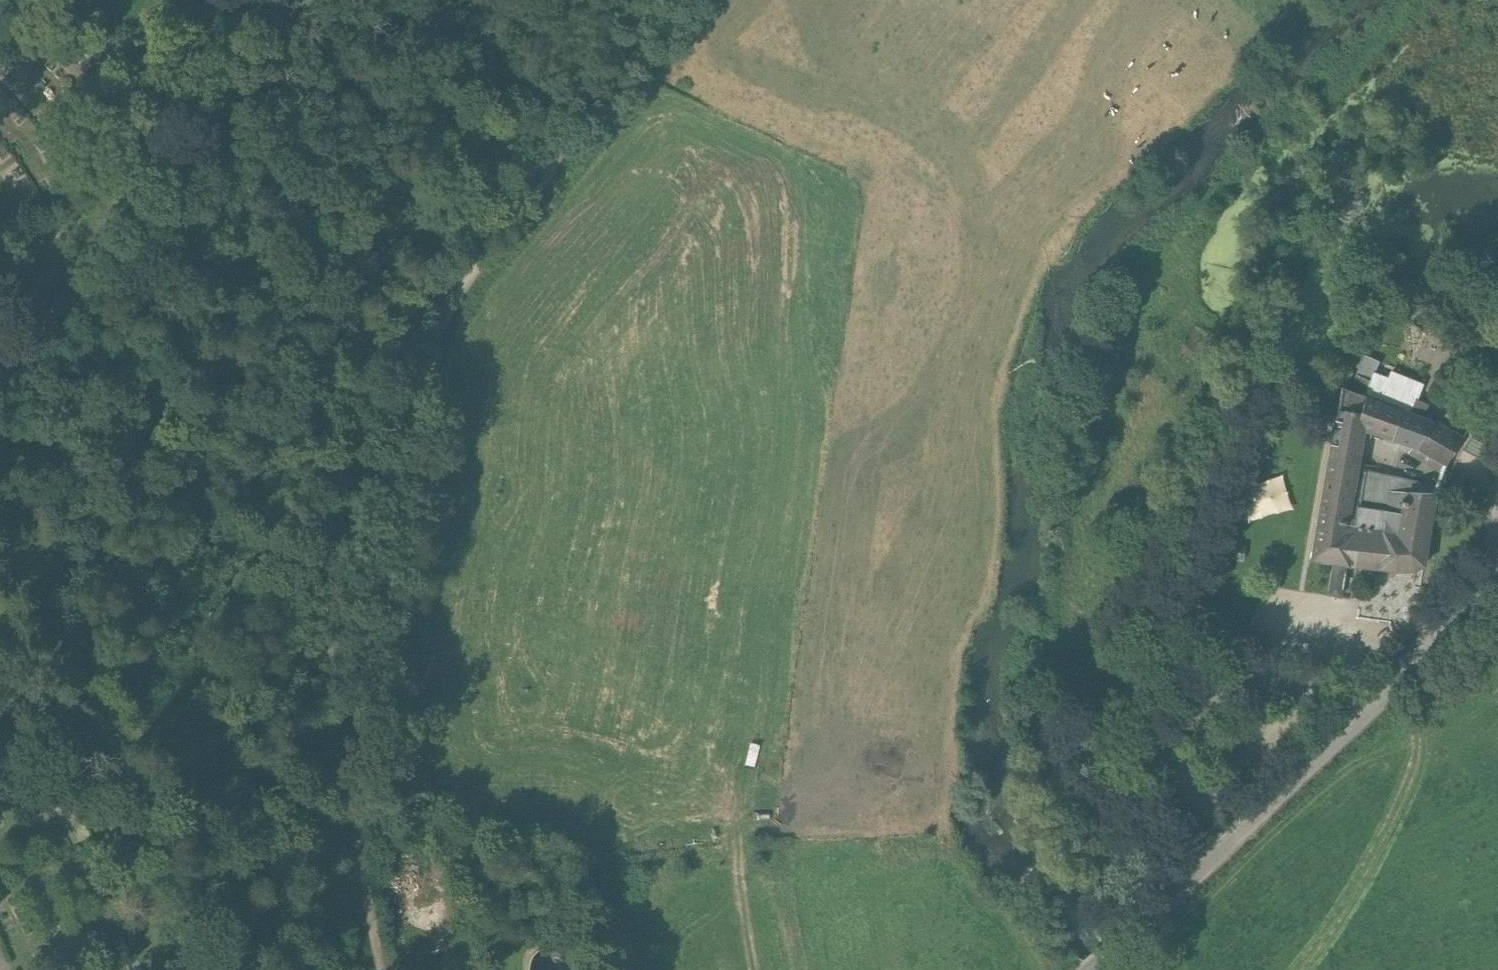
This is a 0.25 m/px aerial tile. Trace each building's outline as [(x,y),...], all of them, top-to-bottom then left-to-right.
[(1343,386),(1312,558),(1334,562),(1328,593),(1341,595),(1346,564),(1396,571),(1402,571),(1411,571),(1423,567),(1434,497),(1405,492),(1401,516),(1380,512),(1387,476),(1356,470),(1363,435),(1370,437),(1371,431),(1415,445),(1431,457),(1426,465),(1442,474),(1446,465),(1463,441),(1432,421),(1420,416),(1410,412),(1394,406),(1384,402),(1343,386)] [(1426,404),(1416,400),(1410,412),(1420,416),(1426,404)]
